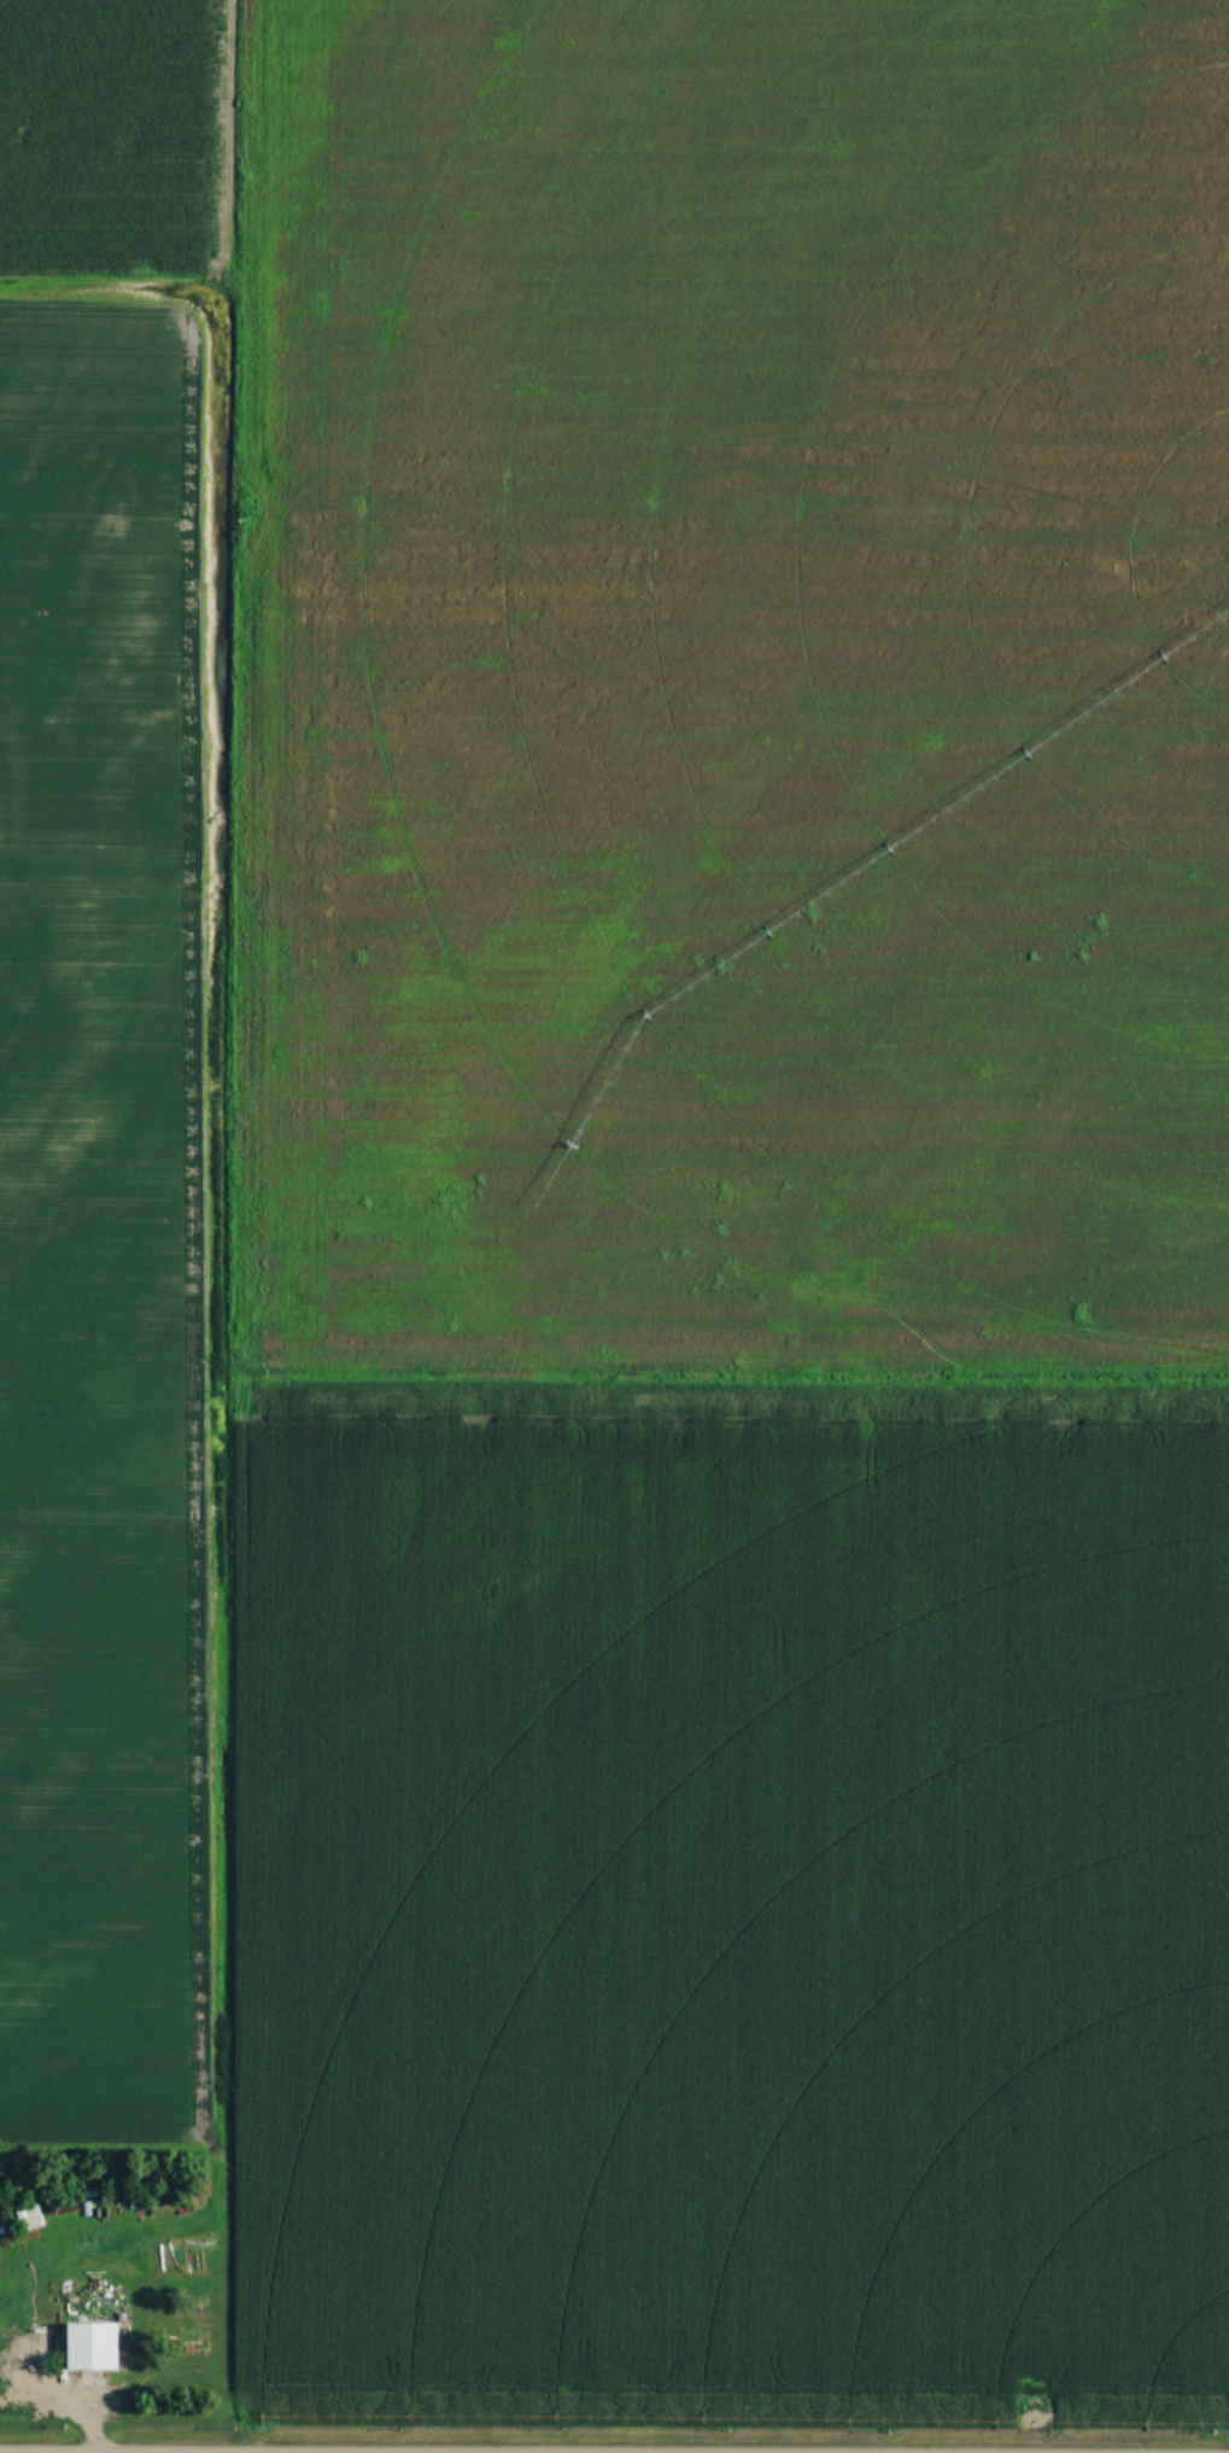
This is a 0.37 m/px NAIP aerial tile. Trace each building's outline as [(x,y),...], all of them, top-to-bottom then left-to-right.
[(119,2324),(67,2324),(67,2371),(119,2371),(119,2324)]
